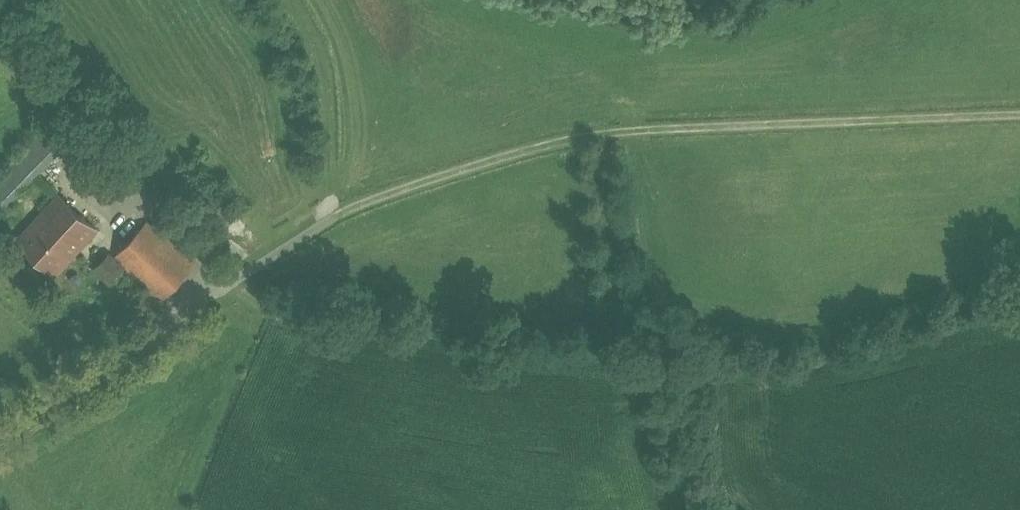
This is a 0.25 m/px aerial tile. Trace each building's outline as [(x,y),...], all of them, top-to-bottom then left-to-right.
[(78,130),(58,108),(0,169),(0,196),(9,205),(78,130)] [(97,228),(60,194),(18,239),(55,274),(97,228)] [(195,263),(148,220),(113,257),(108,252),(95,267),(111,282),(125,267),(161,300),(195,263)]
